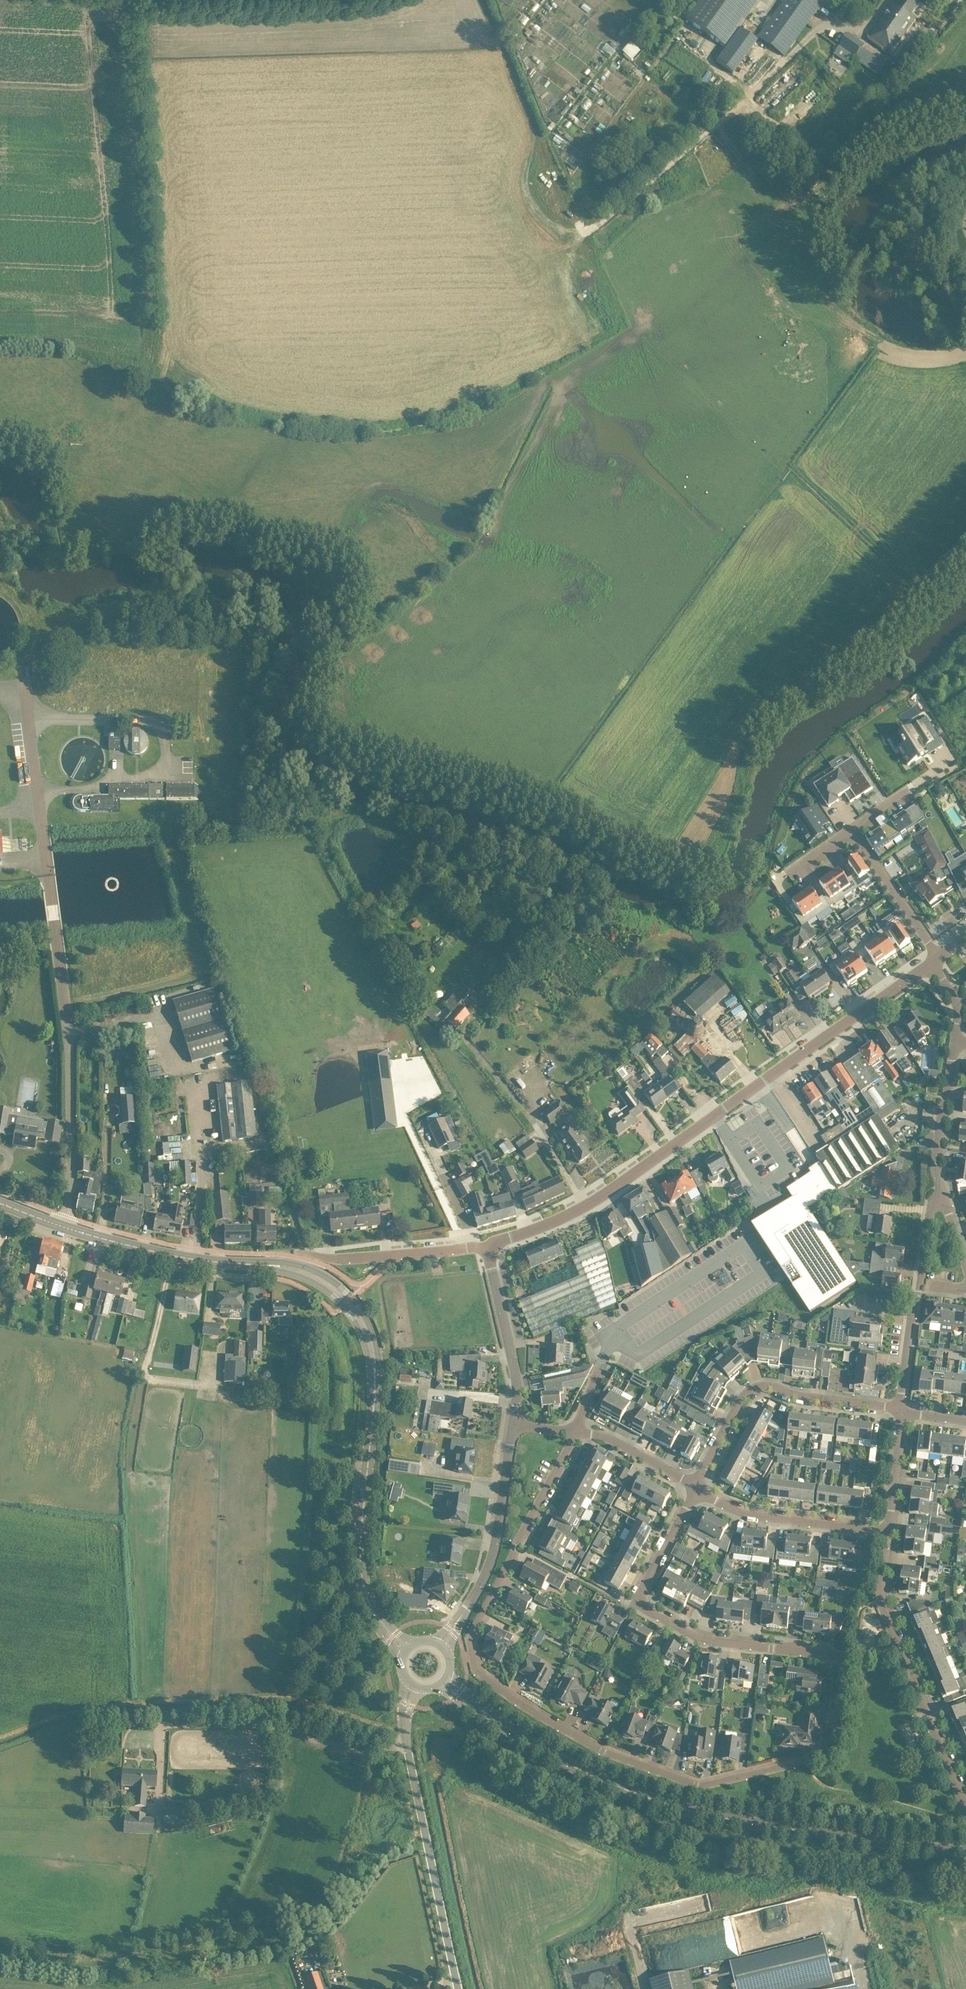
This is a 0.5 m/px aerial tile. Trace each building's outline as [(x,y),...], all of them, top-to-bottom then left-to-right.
[(686,19),(725,46),(757,0),(700,0),(686,19)] [(758,37),(784,55),(814,12),(820,4),(814,0),(780,0),(783,2),(758,37)] [(868,39),(889,55),(911,26),(917,18),(913,15),(920,5),(913,0),(903,0),(897,7),(894,4),(888,12),(868,39)] [(864,44),(858,40),(848,33),(839,45),(839,46),(856,58),(863,48),(865,45),(864,44)] [(920,51),(907,42),(895,59),(907,68),(920,51)] [(632,60),(640,50),(631,43),(623,52),(632,60)] [(905,745),(898,749),(900,751),(908,765),(922,757),(924,755),(920,750),(940,738),(930,721),(924,725),(922,722),(913,727),(918,735),(916,737),(911,729),(900,735),(904,741),(902,741),(905,745)] [(146,730),(128,730),(128,753),(145,753),(146,730)] [(109,732),(109,750),(120,750),(121,732),(109,732)] [(822,775),(814,780),(817,785),(816,787),(827,804),(845,793),(850,801),(851,802),(850,802),(851,802),(873,788),(872,788),(853,758),(834,770),(837,768),(839,771),(825,780),(822,775)] [(939,794),(945,791),(941,783),(935,786),(939,794)] [(194,799),(194,785),(166,785),(149,785),(119,785),(109,785),(109,796),(81,796),(78,796),(75,798),(73,801),(73,804),(73,807),(75,809),(78,811),(81,811),(91,811),(115,811),(119,811),(120,799),(149,799),(166,799),(194,799)] [(826,832),(821,825),(828,821),(829,823),(830,823),(817,804),(816,804),(817,805),(806,812),(808,814),(801,819),(807,827),(801,831),(810,844),(826,832)] [(891,822),(900,834),(905,843),(912,838),(907,830),(924,818),(917,804),(891,822)] [(900,834),(891,822),(867,839),(881,859),(888,854),(882,846),(900,834)] [(940,868),(946,865),(929,830),(914,838),(932,873),(934,877),(925,883),(923,879),(921,878),(913,883),(911,885),(915,892),(917,891),(923,900),(925,898),(932,908),(933,908),(931,905),(942,898),(944,900),(949,897),(939,882),(947,877),(940,868)] [(2,858),(1,852),(3,852),(11,851),(11,839),(2,840),(1,840),(1,834),(0,834),(0,858),(2,858)] [(946,855),(950,864),(948,866),(957,885),(958,885),(957,883),(964,879),(965,883),(965,854),(965,853),(955,861),(950,852),(946,855)] [(859,856),(849,863),(856,873),(851,877),(858,888),(873,877),(859,856)] [(839,869),(829,876),(845,898),(845,897),(858,888),(851,877),(847,880),(839,869)] [(822,881),(820,882),(828,893),(823,896),(830,907),(835,904),(836,904),(845,898),(844,897),(841,893),(829,876),(827,878),(826,877),(821,880),(822,881)] [(412,897),(427,881),(424,878),(408,894),(412,897)] [(830,907),(823,896),(818,899),(811,889),(802,895),(816,916),(830,907)] [(816,916),(802,895),(793,901),(800,912),(795,915),(802,926),(816,916)] [(858,903),(841,915),(845,921),(862,910),(858,903)] [(874,908),(870,911),(875,918),(879,916),(874,908)] [(890,924),(885,928),(893,938),(900,949),(910,942),(903,931),(908,928),(901,917),(890,924)] [(800,949),(811,942),(810,940),(805,934),(802,928),(786,939),(793,950),(798,947),(800,949)] [(885,928),(871,937),(886,959),(896,952),(889,941),(893,938),(885,928)] [(812,929),(805,934),(810,940),(817,936),(812,929)] [(835,932),(829,936),(833,941),(839,937),(835,932)] [(871,937),(857,947),(864,958),(869,954),(877,965),(879,964),(880,965),(886,961),(885,960),(886,959),(871,937)] [(436,949),(428,941),(423,945),(422,945),(418,949),(427,958),(436,949)] [(864,958),(857,947),(854,942),(848,946),(852,951),(843,957),(858,978),(868,971),(860,961),(864,958)] [(780,957),(779,958),(776,954),(770,957),(774,963),(780,972),(787,968),(780,957)] [(840,959),(829,966),(836,977),(841,974),(848,985),(851,983),(851,984),(857,980),(856,979),(858,978),(843,957),(840,959)] [(775,975),(780,972),(774,963),(769,966),(775,975)] [(823,971),(819,964),(814,967),(808,972),(812,978),(822,992),(828,988),(827,986),(832,983),(826,974),(823,971)] [(798,978),(797,977),(793,971),(786,975),(796,990),(801,987),(807,996),(809,998),(814,995),(815,997),(822,992),(812,978),(806,983),(798,978)] [(704,986),(716,1003),(728,992),(714,977),(704,986)] [(451,1031),(454,1028),(456,1029),(469,1014),(458,1004),(462,1000),(463,1001),(469,995),(460,987),(444,1005),(452,1012),(445,1020),(442,1023),(451,1031)] [(215,989),(175,1000),(192,1062),(232,1051),(215,989)] [(796,1014),(791,1007),(787,1001),(778,1007),(765,1016),(763,1017),(768,1024),(773,1032),(782,1026),(783,1027),(784,1027),(783,1026),(786,1024),(786,1025),(794,1020),(798,1017),(796,1014)] [(701,1023),(700,1022),(699,1022),(698,1021),(696,1021),(691,1022),(674,1009),(668,1017),(687,1033),(674,1045),(684,1057),(692,1049),(701,1060),(700,1060),(720,1083),(735,1070),(725,1058),(719,1063),(713,1056),(711,1058),(698,1044),(696,1039),(697,1039),(699,1039),(700,1038),(701,1037),(702,1036),(703,1035),(704,1034),(704,1032),(704,1030),(704,1029),(704,1028),(704,1027),(703,1025),(702,1024),(701,1023)] [(742,1023),(747,1016),(743,1010),(734,1017),(736,1019),(723,1028),(727,1034),(739,1025),(742,1023)] [(929,1033),(930,1031),(928,1028),(918,1012),(907,1020),(908,1022),(905,1024),(909,1030),(918,1043),(921,1048),(925,1045),(927,1044),(926,1042),(923,1038),(929,1033)] [(887,1032),(875,1040),(881,1048),(883,1051),(888,1058),(893,1066),(896,1063),(904,1074),(912,1068),(904,1057),(909,1054),(908,1054),(902,1045),(898,1048),(887,1032)] [(916,1045),(907,1032),(899,1037),(909,1050),(911,1054),(919,1049),(916,1045)] [(640,1044),(640,1045),(643,1048),(644,1048),(652,1057),(656,1053),(661,1058),(668,1052),(661,1045),(650,1034),(644,1040),(640,1044)] [(878,1048),(876,1050),(873,1045),(868,1048),(868,1047),(860,1052),(862,1054),(872,1068),(879,1064),(881,1063),(881,1062),(883,1064),(889,1060),(887,1059),(888,1058),(883,1051),(880,1052),(878,1048)] [(387,1060),(386,1052),(367,1054),(366,1054),(366,1055),(367,1062),(375,1122),(376,1130),(396,1127),(395,1119),(387,1060)] [(900,1109),(896,1103),(875,1072),(862,1054),(844,1067),(861,1093),(876,1116),(878,1115),(881,1121),(900,1109)] [(671,1083),(676,1080),(659,1058),(653,1062),(662,1075),(652,1082),(656,1087),(666,1100),(677,1092),(671,1083)] [(900,1077),(889,1060),(883,1064),(894,1081),(900,1077)] [(149,1077),(160,1075),(159,1065),(147,1067),(149,1077)] [(832,1072),(831,1072),(846,1094),(852,1090),(856,1096),(861,1093),(844,1067),(842,1065),(841,1066),(839,1065),(836,1067),(836,1069),(835,1070),(835,1071),(833,1072),(832,1072)] [(622,1079),(627,1075),(621,1066),(616,1070),(622,1079)] [(625,1083),(627,1087),(634,1096),(643,1089),(634,1077),(633,1077),(630,1073),(627,1075),(622,1079),(625,1083)] [(837,1089),(833,1082),(827,1074),(816,1081),(822,1089),(826,1096),(837,1089)] [(645,1095),(649,1100),(655,1108),(666,1100),(656,1087),(652,1082),(652,1081),(647,1084),(649,1088),(643,1092),(645,1095)] [(218,1086),(217,1086),(223,1142),(256,1138),(255,1128),(250,1082),(244,1083),(237,1083),(236,1084),(235,1084),(218,1086)] [(832,1113),(819,1093),(813,1084),(802,1092),(811,1105),(816,1101),(827,1117),(828,1116),(832,1113)] [(634,1096),(627,1087),(617,1094),(627,1107),(620,1111),(618,1109),(616,1109),(609,1114),(609,1116),(612,1121),(610,1123),(618,1135),(631,1125),(634,1122),(636,1124),(639,1122),(635,1117),(645,1111),(637,1100),(634,1096)] [(118,1099),(120,1125),(138,1124),(135,1097),(118,1099)] [(550,1124),(559,1118),(568,1111),(561,1100),(551,1107),(543,1113),(550,1124)] [(7,1109),(0,1108),(0,1134),(7,1135),(7,1133),(15,1134),(14,1142),(25,1144),(25,1146),(35,1148),(36,1141),(37,1132),(42,1132),(44,1120),(32,1119),(30,1129),(28,1129),(16,1127),(18,1116),(10,1115),(11,1110),(7,1109)] [(850,1108),(843,1113),(848,1120),(847,1124),(842,1127),(847,1135),(862,1126),(850,1108)] [(817,1155),(816,1155),(823,1166),(822,1166),(838,1190),(839,1190),(883,1162),(900,1150),(893,1139),(881,1121),(878,1115),(876,1116),(868,1122),(862,1126),(847,1135),(842,1127),(841,1125),(840,1125),(836,1128),(831,1131),(828,1132),(822,1137),(828,1147),(818,1154),(817,1155)] [(435,1122),(428,1126),(439,1150),(458,1141),(451,1127),(454,1126),(449,1116),(435,1122)] [(60,1144),(63,1122),(48,1120),(45,1142),(60,1144)] [(587,1146),(581,1137),(571,1123),(563,1129),(555,1134),(569,1155),(572,1153),(579,1163),(590,1155),(584,1147),(587,1146)] [(526,1158),(530,1155),(538,1150),(527,1135),(516,1144),(526,1158)] [(180,1136),(167,1137),(167,1143),(162,1143),(162,1161),(181,1160),(180,1136)] [(499,1147),(505,1155),(514,1149),(508,1140),(499,1147)] [(233,1155),(241,1155),(240,1147),(230,1148),(231,1153),(233,1155)] [(89,1172),(89,1158),(85,1158),(86,1152),(87,1152),(78,1151),(78,1172),(89,1172)] [(479,1155),(485,1166),(491,1163),(485,1151),(479,1155)] [(719,1176),(718,1175),(725,1172),(731,1182),(735,1179),(721,1153),(705,1162),(711,1173),(710,1174),(710,1175),(709,1176),(709,1177),(709,1179),(709,1180),(710,1181),(711,1182),(712,1182),(714,1183),(716,1182),(718,1181),(719,1180),(719,1178),(719,1177),(719,1176)] [(956,1168),(958,1168),(956,1182),(965,1183),(965,1162),(957,1160),(956,1168)] [(188,1166),(188,1162),(179,1162),(180,1186),(191,1186),(190,1166),(188,1166)] [(874,1178),(873,1185),(880,1186),(879,1197),(881,1197),(891,1199),(894,1179),(900,1181),(901,1173),(898,1172),(896,1172),(896,1171),(897,1163),(898,1163),(898,1162),(885,1167),(885,1169),(884,1169),(882,1180),(874,1178)] [(154,1163),(142,1164),(143,1184),(155,1183),(154,1163)] [(461,1164),(454,1168),(459,1177),(466,1173),(461,1164)] [(760,1221),(758,1232),(762,1238),(767,1246),(788,1278),(811,1312),(857,1282),(852,1275),(843,1262),(835,1248),(809,1209),(831,1195),(838,1190),(822,1166),(811,1173),(788,1189),(788,1190),(794,1199),(777,1210),(760,1221)] [(517,1180),(510,1167),(501,1172),(508,1184),(517,1180)] [(705,1197),(708,1195),(697,1170),(691,1174),(699,1187),(700,1189),(700,1190),(701,1191),(701,1193),(702,1193),(703,1194),(704,1195),(705,1197)] [(675,1181),(690,1205),(693,1203),(688,1194),(697,1188),(693,1181),(688,1172),(679,1177),(679,1179),(675,1181)] [(471,1181),(468,1175),(455,1182),(463,1197),(469,1194),(464,1185),(471,1181)] [(539,1187),(546,1202),(565,1193),(558,1178),(539,1187)] [(93,1213),(96,1199),(100,1200),(100,1181),(93,1179),(93,1182),(86,1180),(83,1196),(80,1195),(77,1210),(93,1213)] [(546,1202),(539,1187),(537,1181),(531,1184),(534,1189),(520,1196),(522,1201),(526,1210),(546,1202)] [(686,1207),(690,1205),(675,1181),(672,1182),(672,1181),(661,1187),(671,1203),(680,1198),(686,1207)] [(740,1195),(745,1192),(739,1181),(734,1184),(740,1195)] [(654,1201),(650,1196),(645,1188),(634,1194),(650,1222),(653,1231),(654,1235),(656,1244),(664,1273),(682,1261),(681,1261),(693,1254),(688,1247),(682,1237),(677,1229),(668,1213),(667,1212),(657,1217),(649,1204),(654,1201)] [(329,1214),(330,1222),(331,1231),(344,1230),(342,1213),(342,1206),(339,1207),(339,1204),(340,1204),(338,1194),(326,1196),(325,1190),(318,1190),(320,1207),(329,1206),(330,1214),(329,1214)] [(220,1193),(213,1193),(216,1221),(224,1220),(230,1220),(229,1212),(227,1192),(224,1192),(220,1193)] [(342,1213),(344,1230),(380,1226),(378,1208),(350,1212),(349,1203),(348,1193),(338,1194),(340,1204),(339,1204),(339,1207),(342,1206),(342,1213)] [(511,1202),(510,1196),(499,1199),(501,1205),(486,1209),(482,1193),(468,1197),(473,1213),(478,1228),(516,1216),(511,1202)] [(251,1194),(249,1194),(249,1198),(250,1207),(263,1207),(263,1194),(251,1194)] [(648,1234),(653,1231),(650,1222),(634,1194),(623,1201),(628,1210),(631,1215),(635,1212),(648,1234)] [(118,1205),(115,1222),(140,1227),(144,1211),(145,1211),(145,1197),(136,1195),(135,1201),(123,1198),(121,1206),(118,1205)] [(814,1215),(820,1211),(816,1204),(810,1208),(814,1215)] [(170,1217),(167,1233),(180,1235),(183,1219),(182,1219),(184,1207),(171,1205),(169,1217),(170,1217)] [(879,1218),(880,1209),(864,1207),(863,1215),(869,1216),(867,1231),(869,1233),(876,1234),(876,1235),(879,1235),(889,1236),(891,1225),(890,1225),(891,1220),(891,1219),(879,1218)] [(675,1208),(668,1213),(677,1229),(682,1226),(684,1224),(675,1208)] [(257,1227),(257,1233),(257,1243),(276,1243),(276,1227),(270,1227),(270,1211),(261,1211),(261,1227),(257,1227)] [(170,1217),(169,1217),(156,1214),(153,1230),(167,1233),(170,1217)] [(633,1233),(629,1227),(624,1218),(618,1222),(614,1215),(602,1222),(606,1229),(604,1230),(608,1237),(620,1231),(624,1238),(633,1233)] [(251,1244),(251,1226),(224,1226),(224,1244),(251,1244)] [(44,1240),(42,1250),(36,1273),(45,1275),(47,1268),(54,1242),(44,1240)] [(580,1277),(520,1302),(535,1338),(617,1303),(605,1252),(601,1240),(576,1251),(579,1256),(573,1259),(580,1277)] [(564,1256),(561,1249),(558,1240),(526,1253),(532,1269),(564,1256)] [(56,1270),(63,1245),(54,1242),(47,1268),(45,1275),(54,1278),(56,1270)] [(688,1247),(693,1254),(693,1255),(699,1251),(694,1243),(688,1247)] [(871,1265),(885,1266),(886,1260),(903,1262),(905,1249),(888,1247),(888,1244),(877,1243),(875,1252),(873,1252),(871,1265)] [(664,1273),(656,1244),(632,1250),(636,1266),(642,1287),(664,1273)] [(844,1261),(843,1262),(852,1275),(860,1270),(870,1271),(870,1277),(883,1279),(882,1286),(882,1288),(892,1290),(893,1287),(900,1288),(902,1275),(897,1275),(885,1273),(885,1266),(871,1265),(850,1262),(844,1261)] [(637,1289),(642,1287),(636,1266),(631,1267),(637,1289)] [(104,1307),(111,1278),(98,1274),(96,1284),(94,1290),(101,1292),(99,1300),(98,1300),(97,1305),(94,1315),(97,1316),(101,1317),(104,1307)] [(6,1285),(8,1276),(3,1275),(2,1280),(0,1280),(0,1284),(6,1285)] [(29,1292),(31,1292),(34,1277),(27,1275),(24,1286),(18,1285),(14,1302),(26,1305),(29,1292)] [(54,1283),(52,1290),(62,1293),(65,1280),(57,1278),(56,1283),(54,1283)] [(120,1297),(124,1281),(111,1278),(104,1307),(107,1308),(110,1309),(112,1304),(114,1295),(120,1297)] [(85,1285),(82,1298),(90,1299),(93,1287),(85,1285)] [(176,1293),(174,1309),(198,1312),(200,1296),(176,1293)] [(220,1313),(230,1313),(230,1309),(243,1310),(244,1295),(217,1294),(216,1309),(220,1309),(220,1313)] [(135,1309),(136,1303),(120,1299),(117,1312),(125,1314),(135,1317),(143,1319),(144,1311),(135,1309)] [(941,1324),(944,1307),(939,1306),(940,1303),(932,1302),(932,1305),(925,1304),(922,1323),(930,1324),(930,1323),(941,1324)] [(289,1317),(289,1316),(289,1303),(272,1303),(273,1312),(265,1312),(265,1311),(258,1311),(258,1321),(258,1323),(265,1323),(265,1318),(278,1318),(279,1326),(292,1325),(291,1317),(289,1317)] [(953,1326),(956,1308),(944,1307),(941,1324),(953,1326)] [(965,1327),(965,1320),(965,1309),(956,1308),(953,1326),(965,1327)] [(835,1310),(830,1342),(848,1345),(849,1340),(860,1342),(859,1350),(860,1350),(876,1352),(878,1352),(879,1344),(882,1345),(883,1336),(880,1336),(881,1330),(882,1321),(872,1320),(857,1318),(857,1313),(835,1310)] [(828,1323),(829,1315),(825,1314),(820,1318),(820,1320),(822,1322),(828,1323)] [(204,1323),(203,1334),(219,1336),(220,1325),(204,1323)] [(749,1325),(742,1327),(745,1336),(752,1334),(749,1325)] [(564,1336),(568,1334),(565,1327),(552,1332),(555,1339),(564,1336)] [(262,1352),(263,1332),(248,1331),(248,1352),(248,1360),(255,1360),(255,1352),(262,1352)] [(571,1345),(564,1344),(564,1336),(555,1339),(555,1346),(552,1346),(551,1357),(550,1357),(549,1364),(559,1365),(563,1365),(564,1357),(571,1357),(571,1345)] [(745,1339),(750,1356),(759,1354),(758,1363),(769,1364),(772,1340),(761,1338),(761,1339),(754,1338),(753,1336),(745,1339)] [(723,1355),(740,1373),(748,1366),(742,1359),(750,1356),(745,1339),(736,1342),(737,1344),(732,1348),(723,1355)] [(789,1346),(790,1340),(782,1339),(782,1341),(772,1340),(769,1364),(768,1367),(780,1368),(780,1366),(781,1356),(787,1357),(789,1346)] [(962,1352),(963,1344),(962,1347),(957,1346),(951,1346),(950,1350),(957,1351),(962,1352)] [(787,1357),(787,1363),(794,1364),(793,1367),(792,1376),(803,1377),(807,1351),(796,1349),(797,1347),(789,1346),(787,1357)] [(132,1361),(135,1350),(125,1347),(123,1359),(132,1361)] [(186,1347),(183,1371),(195,1373),(198,1349),(186,1347)] [(807,1351),(803,1377),(815,1379),(815,1378),(815,1371),(822,1372),(824,1362),(824,1358),(825,1351),(817,1350),(817,1352),(807,1351)] [(849,1367),(849,1371),(878,1375),(879,1366),(877,1366),(877,1364),(875,1364),(876,1359),(875,1359),(876,1352),(860,1350),(858,1363),(853,1364),(853,1367),(849,1367)] [(825,1351),(824,1358),(832,1359),(833,1352),(825,1351)] [(245,1356),(234,1355),(226,1355),(225,1362),(224,1382),(245,1383),(246,1363),(245,1363),(246,1358),(244,1358),(245,1356)] [(732,1381),(740,1373),(723,1355),(716,1362),(714,1361),(708,1369),(721,1379),(725,1374),(732,1381)] [(484,1372),(485,1365),(471,1364),(471,1366),(468,1365),(467,1356),(449,1357),(450,1371),(468,1372),(467,1388),(477,1389),(477,1382),(486,1383),(486,1372),(484,1372)] [(829,1378),(830,1368),(831,1363),(824,1362),(822,1372),(822,1377),(829,1378)] [(721,1379),(708,1369),(702,1364),(696,1375),(703,1378),(698,1387),(720,1399),(722,1400),(727,1390),(725,1389),(717,1385),(721,1379)] [(586,1379),(593,1365),(572,1369),(573,1373),(575,1381),(586,1379)] [(923,1372),(924,1368),(916,1367),(913,1391),(932,1394),(933,1391),(935,1373),(923,1372)] [(399,1369),(399,1380),(412,1380),(412,1370),(399,1369)] [(877,1384),(878,1375),(849,1371),(848,1375),(852,1376),(851,1378),(856,1379),(855,1386),(850,1386),(850,1389),(855,1389),(862,1390),(862,1388),(872,1389),(872,1384),(874,1385),(874,1383),(877,1384)] [(547,1393),(542,1393),(542,1406),(554,1405),(554,1407),(560,1406),(560,1405),(561,1405),(561,1393),(564,1393),(563,1388),(563,1384),(575,1381),(573,1373),(551,1377),(543,1379),(545,1388),(546,1387),(547,1393)] [(935,1373),(933,1391),(944,1393),(946,1375),(935,1373)] [(634,1374),(631,1381),(646,1389),(650,1382),(634,1374)] [(946,1375),(944,1393),(956,1394),(958,1376),(946,1375)] [(956,1394),(965,1396),(965,1377),(958,1376),(956,1394)] [(673,1394),(673,1395),(676,1396),(679,1390),(670,1386),(667,1391),(673,1394)] [(612,1393),(613,1391),(607,1387),(597,1404),(598,1405),(603,1408),(600,1414),(610,1419),(621,1398),(612,1393)] [(654,1396),(661,1399),(666,1391),(659,1387),(654,1396)] [(722,1400),(698,1387),(693,1397),(691,1396),(688,1402),(705,1412),(708,1406),(716,1410),(722,1400)] [(666,1391),(661,1399),(668,1403),(673,1395),(673,1394),(667,1391),(666,1391)] [(621,1398),(610,1419),(619,1425),(624,1416),(630,1419),(638,1404),(632,1401),(631,1403),(621,1398)] [(457,1419),(457,1417),(470,1419),(472,1412),(470,1412),(472,1402),(459,1399),(458,1406),(427,1401),(422,1431),(437,1434),(440,1417),(457,1419)] [(643,1434),(654,1413),(654,1412),(652,1415),(644,1410),(648,1403),(641,1399),(638,1404),(630,1419),(636,1423),(631,1431),(642,1437),(643,1434)] [(687,1416),(694,1420),(699,1412),(692,1408),(687,1416)] [(759,1409),(753,1419),(767,1427),(773,1416),(770,1415),(763,1411),(759,1409)] [(710,1418),(701,1413),(699,1412),(694,1420),(705,1426),(710,1418)] [(652,1439),(664,1418),(654,1413),(643,1434),(652,1439)] [(802,1416),(790,1415),(788,1431),(800,1432),(802,1416)] [(813,1418),(802,1416),(800,1432),(811,1434),(813,1418)] [(662,1444),(673,1423),(664,1418),(652,1439),(662,1444)] [(824,1419),(813,1418),(811,1434),(822,1435),(824,1419)] [(753,1419),(748,1429),(762,1437),(767,1427),(753,1419)] [(836,1421),(824,1419),(822,1435),(834,1437),(836,1421)] [(837,1437),(849,1438),(851,1423),(839,1421),(837,1437)] [(673,1423),(662,1444),(671,1449),(676,1442),(681,1444),(687,1433),(681,1430),(682,1428),(673,1423)] [(849,1438),(860,1440),(862,1424),(851,1423),(849,1438)] [(871,1441),(871,1445),(877,1446),(878,1434),(872,1433),(873,1426),(862,1424),(860,1440),(871,1441)] [(748,1429),(743,1439),(757,1447),(762,1437),(748,1429)] [(700,1444),(695,1441),(698,1436),(688,1431),(687,1433),(681,1444),(680,1446),(685,1448),(681,1455),(691,1460),(696,1451),(698,1452),(700,1447),(699,1446),(700,1444)] [(932,1435),(923,1434),(920,1433),(920,1436),(918,1452),(930,1454),(932,1435)] [(930,1454),(941,1455),(944,1436),(932,1435),(930,1454)] [(941,1455),(953,1457),(955,1438),(944,1436),(941,1455)] [(965,1449),(965,1447),(965,1439),(955,1438),(953,1457),(965,1458),(965,1449)] [(452,1439),(450,1450),(457,1451),(457,1456),(456,1456),(456,1462),(454,1471),(458,1472),(461,1473),(461,1472),(472,1474),(473,1465),(474,1459),(475,1450),(473,1450),(474,1442),(452,1439)] [(737,1449),(751,1457),(757,1447),(743,1439),(737,1449)] [(590,1450),(585,1460),(602,1469),(607,1460),(612,1462),(615,1462),(618,1457),(597,1446),(594,1452),(590,1450)] [(732,1459),(746,1467),(751,1457),(737,1449),(732,1459)] [(732,1459),(726,1469),(740,1477),(746,1467),(732,1459)] [(850,1463),(849,1470),(856,1471),(857,1460),(850,1459),(850,1463)] [(608,1472),(602,1469),(585,1460),(582,1466),(584,1467),(582,1471),(598,1479),(603,1482),(608,1472)] [(389,1461),(388,1471),(419,1475),(418,1475),(419,1466),(409,1465),(409,1464),(389,1461)] [(761,1470),(766,1473),(769,1467),(765,1464),(761,1470)] [(622,1467),(617,1477),(625,1481),(630,1471),(622,1467)] [(735,1487),(739,1478),(740,1477),(726,1469),(721,1479),(735,1487)] [(593,1489),(598,1479),(582,1471),(577,1480),(592,1488),(593,1489)] [(625,1481),(617,1477),(619,1478),(616,1483),(622,1486),(625,1481)] [(633,1492),(643,1497),(651,1483),(640,1478),(637,1483),(631,1480),(622,1497),(629,1500),(633,1492)] [(577,1480),(572,1490),(587,1498),(592,1501),(597,1491),(593,1489),(592,1488),(577,1480)] [(770,1481),(769,1487),(768,1497),(780,1498),(782,1482),(770,1481)] [(782,1482),(780,1498),(791,1500),(793,1484),(782,1482)] [(643,1497),(653,1503),(660,1489),(651,1483),(643,1497)] [(755,1493),(759,1487),(754,1484),(751,1490),(745,1499),(750,1502),(755,1493)] [(793,1484),(791,1500),(802,1501),(804,1485),(793,1484)] [(816,1487),(804,1485),(802,1501),(814,1503),(816,1487)] [(399,1497),(401,1488),(393,1486),(390,1499),(398,1501),(399,1497)] [(819,1487),(817,1503),(829,1504),(831,1489),(819,1487)] [(932,1490),(921,1489),(913,1488),(911,1501),(930,1503),(937,1504),(938,1496),(931,1495),(932,1490)] [(671,1494),(660,1489),(653,1503),(663,1508),(671,1494)] [(829,1504),(840,1506),(842,1490),(831,1489),(829,1504)] [(853,1492),(851,1507),(863,1509),(864,1501),(870,1502),(871,1490),(865,1489),(865,1493),(853,1492)] [(572,1490),(566,1499),(582,1507),(587,1498),(572,1490)] [(842,1490),(840,1506),(851,1507),(853,1492),(842,1490)] [(459,1496),(451,1495),(448,1495),(447,1502),(445,1520),(453,1521),(463,1523),(466,1523),(468,1508),(469,1498),(459,1496)] [(566,1499),(561,1509),(577,1517),(582,1520),(587,1510),(582,1507),(566,1499)] [(626,1505),(618,1501),(615,1506),(623,1510),(626,1505)] [(929,1516),(930,1503),(911,1501),(910,1513),(929,1516)] [(577,1517),(561,1509),(560,1512),(557,1511),(554,1517),(567,1524),(564,1529),(571,1533),(574,1527),(572,1526),(577,1517)] [(616,1516),(618,1511),(613,1509),(611,1513),(607,1519),(612,1522),(616,1516)] [(637,1518),(649,1525),(652,1519),(640,1513),(637,1518)] [(688,1532),(706,1542),(718,1520),(708,1514),(705,1520),(698,1516),(698,1515),(697,1514),(688,1532)] [(646,1540),(652,1529),(629,1517),(626,1522),(635,1527),(632,1532),(646,1540)] [(946,1519),(943,1519),(931,1517),(930,1523),(945,1525),(946,1519)] [(609,1528),(612,1522),(607,1519),(604,1525),(609,1528)] [(729,1525),(718,1520),(706,1542),(727,1553),(730,1543),(733,1534),(733,1533),(732,1534),(726,1531),(729,1525)] [(548,1527),(543,1537),(561,1546),(566,1549),(572,1539),(577,1542),(579,1537),(571,1533),(564,1529),(561,1534),(553,1529),(548,1527)] [(908,1528),(906,1540),(925,1543),(927,1530),(908,1528)] [(734,1554),(753,1557),(756,1532),(744,1531),(744,1537),(736,1536),(736,1535),(730,1554),(734,1554)] [(627,1542),(641,1550),(646,1540),(632,1532),(627,1542)] [(768,1534),(756,1532),(753,1557),(769,1559),(774,1559),(776,1540),(775,1540),(775,1541),(767,1540),(768,1534)] [(600,1533),(597,1539),(602,1542),(605,1536),(600,1533)] [(780,1560),(797,1562),(800,1538),(788,1536),(787,1543),(779,1542),(779,1540),(776,1560),(780,1560)] [(541,1555),(542,1556),(563,1567),(566,1561),(562,1559),(563,1557),(558,1551),(561,1546),(543,1537),(538,1547),(544,1550),(541,1555)] [(464,1540),(461,1540),(442,1538),(440,1556),(439,1563),(443,1563),(460,1566),(462,1555),(464,1540)] [(812,1539),(800,1538),(797,1562),(817,1565),(820,1546),(819,1545),(819,1547),(811,1546),(812,1539)] [(598,1548),(602,1542),(597,1539),(593,1545),(598,1548)] [(924,1556),(925,1543),(906,1540),(905,1553),(924,1556)] [(635,1560),(641,1550),(627,1542),(621,1552),(635,1560)] [(820,1565),(840,1568),(844,1543),(832,1542),(831,1548),(823,1547),(823,1546),(822,1546),(820,1565)] [(840,1568),(861,1571),(864,1551),(863,1551),(863,1552),(855,1551),(855,1545),(844,1543),(840,1568)] [(699,1555),(688,1548),(685,1554),(696,1561),(699,1555)] [(616,1562),(630,1570),(635,1560),(621,1552),(616,1562)] [(589,1553),(586,1559),(591,1562),(594,1556),(589,1553)] [(693,1566),(696,1561),(685,1554),(682,1560),(693,1566)] [(588,1568),(591,1562),(586,1559),(583,1565),(588,1568)] [(616,1562),(611,1572),(624,1580),(630,1570),(616,1562)] [(560,1590),(567,1576),(544,1563),(540,1570),(529,1564),(529,1563),(521,1578),(542,1589),(547,1580),(552,1583),(551,1585),(560,1590)] [(941,1565),(937,1564),(925,1563),(924,1569),(928,1570),(936,1571),(940,1571),(941,1565)] [(724,1568),(717,1565),(715,1570),(721,1573),(724,1568)] [(722,1574),(731,1575),(733,1569),(731,1568),(724,1567),(722,1574)] [(926,1583),(928,1571),(903,1567),(901,1580),(926,1583)] [(455,1571),(445,1570),(433,1569),(431,1585),(434,1585),(430,1591),(446,1602),(457,1587),(453,1584),(455,1571)] [(674,1601),(686,1579),(668,1570),(658,1587),(659,1587),(660,1586),(667,1590),(664,1596),(674,1601)] [(619,1590),(624,1580),(611,1572),(605,1583),(619,1590)] [(721,1574),(716,1572),(711,1581),(716,1584),(721,1574)] [(736,1576),(722,1575),(721,1580),(723,1582),(732,1584),(735,1581),(736,1576)] [(712,1593),(686,1579),(674,1601),(685,1607),(688,1601),(702,1609),(702,1610),(702,1611),(712,1593)] [(759,1579),(758,1587),(769,1589),(770,1581),(765,1580),(759,1579)] [(817,1579),(816,1587),(823,1588),(824,1580),(817,1579)] [(918,1595),(923,1596),(925,1594),(926,1583),(901,1580),(899,1593),(918,1595)] [(573,1581),(569,1589),(577,1593),(581,1585),(573,1581)] [(844,1597),(845,1590),(837,1589),(832,1589),(823,1588),(822,1597),(833,1599),(834,1596),(844,1597)] [(515,1607),(514,1609),(524,1614),(533,1598),(515,1589),(507,1603),(515,1607)] [(538,1594),(534,1600),(545,1606),(550,1608),(553,1602),(548,1600),(538,1594)] [(767,1627),(774,1627),(777,1606),(769,1605),(770,1596),(758,1594),(757,1604),(756,1614),(762,1615),(761,1625),(767,1625),(767,1627)] [(421,1598),(403,1597),(402,1599),(398,1599),(397,1607),(427,1610),(428,1602),(427,1602),(421,1601),(421,1598)] [(730,1624),(732,1604),(726,1604),(726,1599),(713,1597),(710,1615),(717,1616),(717,1620),(727,1621),(727,1624),(730,1624)] [(777,1606),(774,1627),(781,1628),(781,1627),(788,1628),(789,1616),(797,1617),(796,1625),(799,1609),(800,1599),(788,1597),(787,1604),(777,1603),(777,1606)] [(796,1625),(796,1626),(804,1627),(804,1629),(803,1631),(806,1632),(805,1632),(812,1635),(813,1633),(818,1633),(820,1615),(813,1614),(803,1611),(806,1599),(800,1597),(800,1599),(799,1609),(796,1625)] [(917,1612),(927,1608),(925,1602),(911,1600),(910,1603),(907,1604),(912,1614),(917,1612)] [(739,1605),(732,1604),(730,1624),(733,1625),(733,1622),(743,1624),(744,1620),(750,1620),(753,1602),(740,1601),(739,1605)] [(614,1610),(601,1603),(592,1620),(605,1627),(606,1625),(618,1631),(624,1620),(616,1616),(616,1617),(612,1615),(614,1610)] [(935,1611),(931,1613),(928,1608),(927,1608),(917,1612),(919,1618),(911,1621),(912,1623),(911,1623),(915,1631),(916,1633),(937,1624),(940,1623),(935,1611)] [(833,1617),(820,1615),(818,1633),(830,1635),(830,1631),(840,1632),(845,1617),(835,1613),(833,1617)] [(647,1628),(643,1626),(635,1621),(626,1637),(645,1648),(653,1633),(647,1630),(647,1628)] [(917,1632),(921,1643),(941,1635),(937,1624),(916,1633),(917,1632)] [(504,1641),(508,1633),(498,1628),(494,1635),(491,1633),(486,1643),(489,1644),(488,1646),(485,1651),(490,1654),(492,1655),(491,1657),(500,1662),(501,1661),(510,1644),(504,1641)] [(544,1638),(546,1633),(540,1630),(537,1635),(544,1638)] [(921,1643),(926,1654),(941,1648),(946,1645),(941,1635),(921,1643)] [(669,1640),(664,1649),(661,1656),(673,1662),(674,1661),(685,1667),(690,1656),(680,1650),(681,1647),(669,1640)] [(570,1654),(573,1650),(574,1648),(568,1645),(565,1650),(570,1654)] [(945,1659),(951,1656),(946,1645),(941,1648),(926,1654),(931,1665),(945,1659)] [(645,1652),(637,1667),(646,1671),(653,1657),(645,1652)] [(716,1670),(718,1658),(704,1656),(702,1668),(700,1668),(700,1676),(710,1677),(708,1689),(717,1690),(719,1671),(716,1670)] [(595,1667),(597,1661),(589,1659),(587,1664),(595,1667)] [(935,1676),(950,1670),(945,1659),(931,1665),(935,1676)] [(527,1660),(525,1663),(520,1672),(528,1677),(529,1676),(532,1678),(530,1682),(544,1690),(554,1672),(540,1664),(538,1666),(527,1660)] [(742,1664),(742,1661),(734,1660),(731,1683),(739,1684),(740,1681),(753,1683),(755,1665),(742,1664)] [(771,1666),(783,1668),(784,1661),(772,1660),(771,1666)] [(602,1672),(606,1666),(599,1662),(595,1669),(602,1672)] [(809,1671),(809,1669),(788,1667),(787,1680),(797,1681),(797,1682),(799,1682),(804,1683),(802,1692),(802,1694),(821,1696),(823,1679),(818,1678),(819,1672),(809,1671)] [(606,1669),(604,1678),(612,1679),(613,1670),(606,1669)] [(938,1687),(939,1687),(954,1681),(954,1680),(950,1670),(935,1676),(940,1686),(938,1687)] [(649,1687),(654,1676),(646,1671),(640,1682),(649,1687)] [(682,1682),(686,1674),(680,1671),(676,1679),(678,1680),(676,1683),(674,1686),(678,1689),(682,1682)] [(724,1691),(725,1680),(726,1672),(719,1671),(717,1690),(724,1691)] [(565,1678),(564,1678),(562,1681),(558,1690),(560,1691),(556,1699),(569,1705),(571,1700),(582,1706),(588,1694),(578,1688),(579,1686),(572,1682),(574,1678),(573,1675),(569,1673),(567,1674),(565,1678)] [(768,1689),(770,1675),(759,1674),(758,1687),(759,1687),(767,1688),(768,1689)] [(965,1691),(965,1686),(962,1677),(954,1680),(954,1681),(939,1687),(943,1698),(951,1695),(954,1701),(965,1696),(963,1692),(965,1691)] [(594,1714),(593,1715),(592,1718),(595,1720),(607,1726),(617,1709),(601,1700),(600,1703),(592,1698),(586,1710),(594,1714)] [(954,1724),(965,1718),(965,1708),(965,1706),(965,1705),(965,1699),(955,1703),(957,1709),(949,1712),(954,1724)] [(767,1706),(757,1705),(756,1714),(766,1716),(767,1706)] [(741,1718),(745,1719),(753,1720),(755,1710),(746,1709),(742,1708),(741,1718)] [(815,1744),(819,1711),(805,1709),(803,1729),(796,1728),(784,1727),(783,1736),(781,1745),(793,1747),(793,1745),(800,1746),(800,1742),(815,1744)] [(625,1719),(622,1726),(625,1727),(622,1733),(633,1737),(636,1739),(637,1736),(643,1738),(645,1732),(645,1731),(649,1722),(638,1718),(630,1715),(627,1720),(625,1719)] [(965,1731),(965,1718),(954,1724),(955,1724),(960,1734),(965,1731)] [(663,1728),(657,1725),(651,1740),(657,1742),(656,1746),(658,1747),(671,1752),(678,1733),(679,1728),(672,1726),(670,1730),(663,1728)] [(716,1731),(708,1730),(700,1729),(699,1740),(691,1739),(688,1758),(705,1760),(706,1752),(713,1752),(716,1731)] [(732,1740),(723,1739),(722,1749),(724,1749),(723,1759),(739,1761),(740,1751),(747,1752),(749,1735),(738,1733),(738,1739),(732,1738),(732,1740)] [(156,1787),(156,1781),(157,1771),(123,1769),(122,1785),(136,1786),(135,1806),(146,1806),(147,1786),(156,1787)] [(193,1817),(194,1804),(164,1802),(164,1816),(182,1817),(193,1817)] [(145,1814),(134,1813),(134,1816),(125,1815),(124,1833),(153,1835),(154,1818),(145,1818),(145,1814)] [(677,1929),(667,1930),(668,1942),(678,1942),(677,1929)] [(858,1985),(856,1986),(851,1965),(843,1967),(843,1964),(831,1967),(824,1937),(730,1960),(737,1988),(859,1988),(858,1985)] [(671,1948),(676,1969),(684,1967),(680,1946),(671,1948)] [(689,1970),(650,1980),(652,1988),(693,1988),(689,1970)] [(312,1988),(322,1988),(316,1973),(307,1976),(312,1988)]
